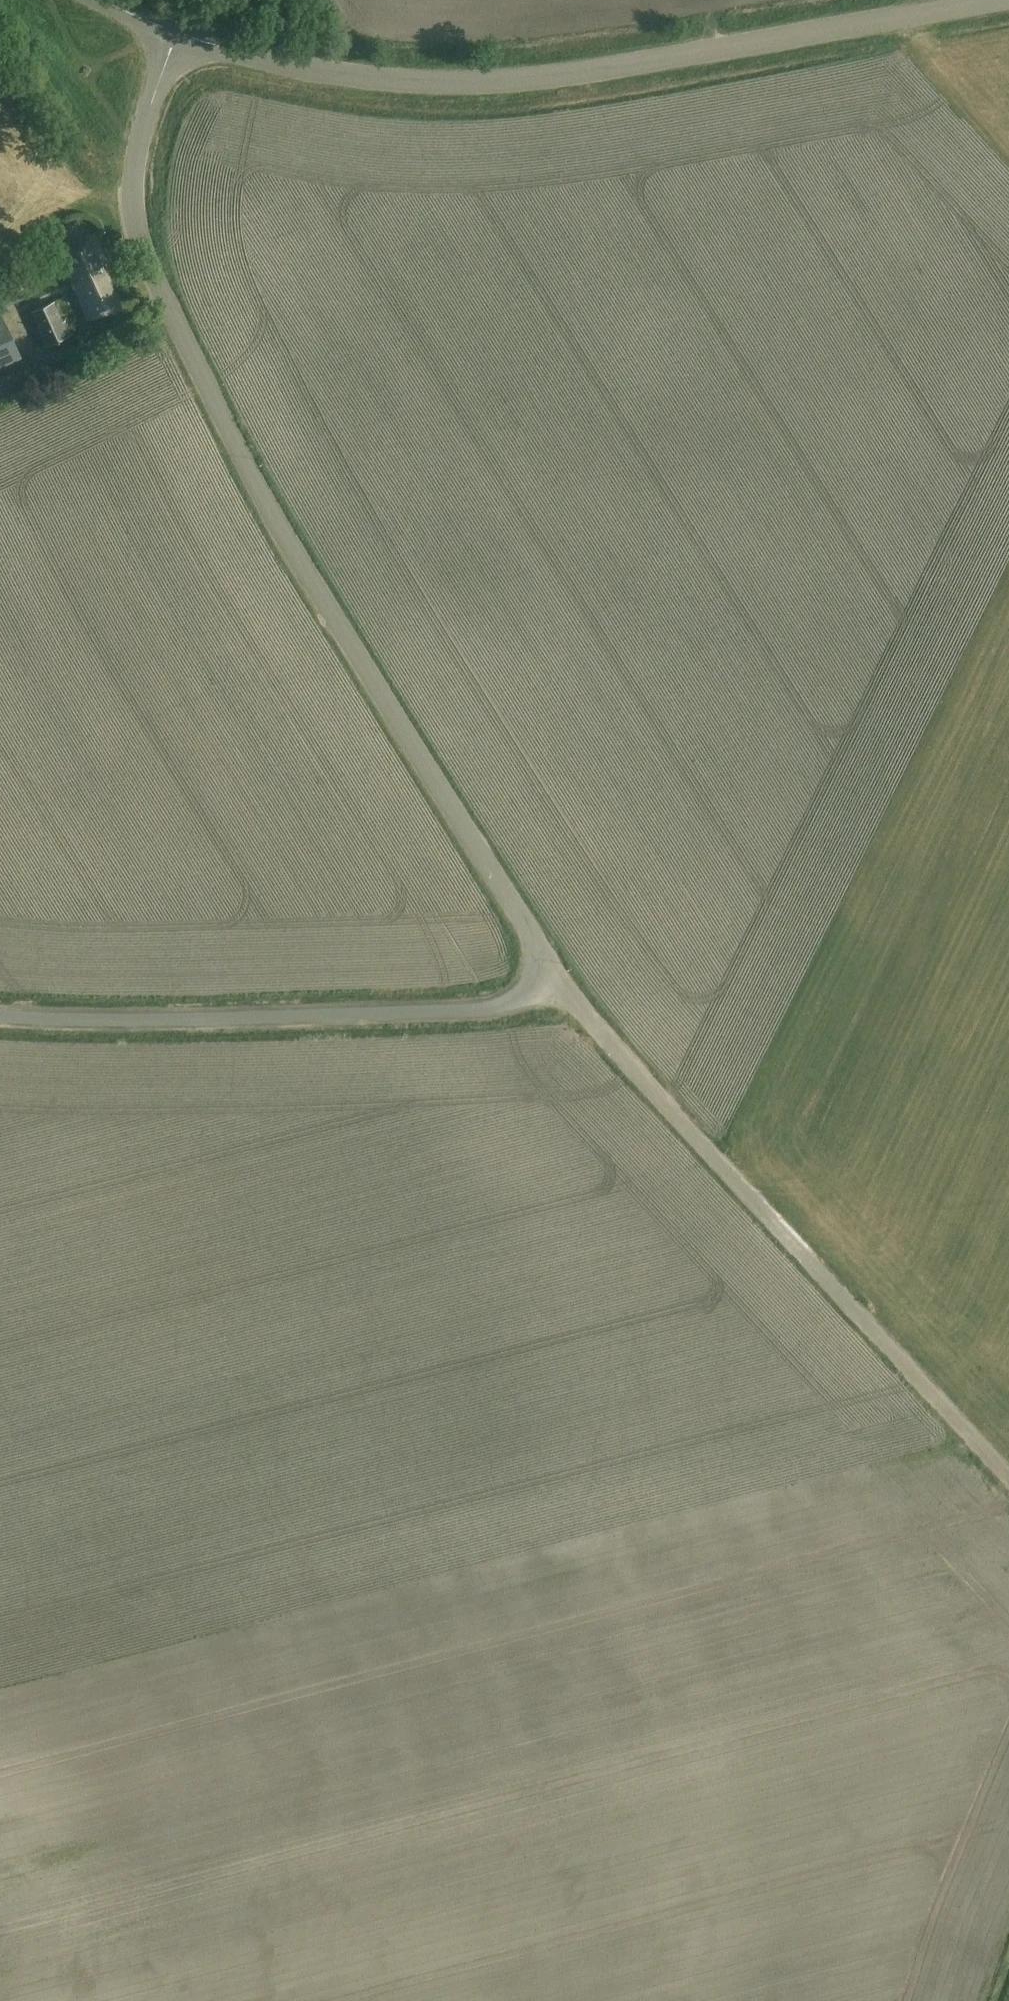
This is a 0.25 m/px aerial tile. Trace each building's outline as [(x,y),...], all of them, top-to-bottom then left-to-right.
[(106,261),(95,233),(59,249),(75,288),(89,321),(120,308),(101,263),(106,261)] [(0,284),(0,310),(37,293),(27,272),(0,284)] [(63,322),(53,302),(32,312),(41,332),(37,334),(44,348),(72,334),(65,321),(63,322)] [(3,320),(0,321),(0,368),(21,358),(3,320)]
